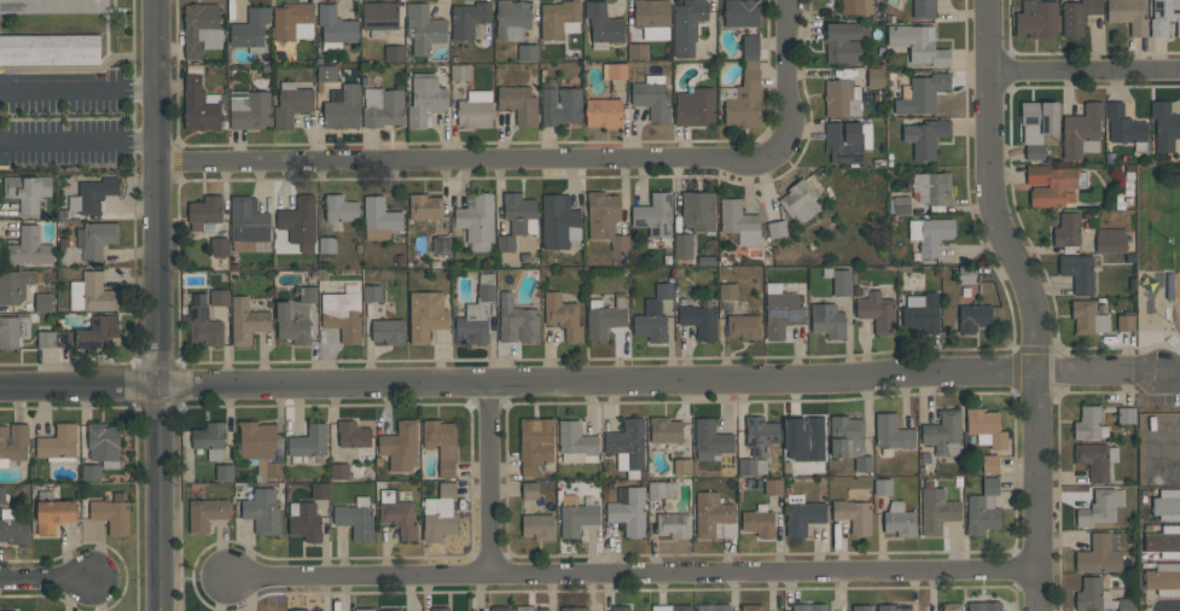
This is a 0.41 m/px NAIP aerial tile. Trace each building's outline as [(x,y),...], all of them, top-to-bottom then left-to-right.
[(109,13),(0,14),(0,0),(109,0),(109,13)] [(531,2),(531,28),(524,28),(524,40),(496,40),(496,25),(496,21),(495,16),(496,13),(496,1),(516,1),(516,2),(521,0),(525,2),(531,2)] [(580,1),(580,22),(579,22),(579,33),(564,33),(564,39),(541,39),(541,4),(560,4),(560,1),(570,1),(570,0),(575,0),(575,1),(580,1)] [(634,29),(634,0),(669,0),(670,28),(669,28),(669,40),(643,40),(643,29),(634,29)] [(694,58),(674,58),(674,5),(680,5),(680,0),(705,0),(709,2),(709,12),(707,12),(707,21),(697,21),(697,41),(694,41),(694,58)] [(725,27),(725,0),(758,0),(758,25),(725,27)] [(842,14),(842,0),(872,0),(872,14),(842,14)] [(913,18),(913,0),(936,0),(936,4),(935,4),(935,18),(913,18)] [(1057,37),(1029,37),(1029,34),(1016,34),(1016,12),(1022,12),(1022,0),(1036,0),(1036,1),(1057,1),(1057,37)] [(1081,2),(1081,0),(1102,0),(1103,14),(1083,14),(1083,17),(1086,17),(1086,23),(1083,23),(1083,37),(1063,37),(1063,2),(1081,2)] [(1108,22),(1108,0),(1143,0),(1143,18),(1146,18),(1146,36),(1130,36),(1130,22),(1108,22)] [(1153,18),(1152,0),(1179,0),(1179,36),(1176,36),(1176,21),(1168,21),(1168,36),(1151,36),(1151,18),(1153,18)] [(624,18),(624,42),(608,42),(608,50),(593,50),(592,41),(591,24),(589,24),(589,18),(585,18),(585,1),(597,1),(606,1),(606,18),(624,18)] [(219,14),(220,18),(219,23),(219,25),(222,25),(222,39),(221,39),(221,48),(204,48),(203,40),(200,40),(200,59),(185,59),(185,41),(184,29),(185,29),(185,22),(184,18),(185,16),(185,5),(190,5),(194,2),(199,5),(204,5),(204,4),(219,4),(219,14)] [(314,2),(314,23),(313,23),(313,37),(295,39),(295,41),(273,41),(273,8),(284,8),(284,7),(289,7),(289,2),(314,2)] [(362,2),(373,2),(389,2),(397,2),(397,29),(385,29),(385,39),(371,39),(371,29),(362,29),(362,2)] [(429,2),(429,19),(446,19),(447,42),(431,42),(431,57),(413,57),(413,41),(413,40),(413,39),(407,39),(407,4),(429,2)] [(452,40),(452,6),(475,6),(475,2),(492,2),(492,23),(475,23),(475,40),(452,40)] [(358,19),(359,42),(342,42),(342,51),(322,51),(322,27),(319,27),(319,4),(336,4),(336,18),(341,18),(341,21),(358,19)] [(271,7),(271,12),(269,12),(269,23),(265,23),(265,35),(263,35),(263,53),(249,53),(249,46),(229,47),(229,24),(248,24),(248,7),(271,7)] [(826,64),(826,42),(824,42),(824,34),(822,34),(822,29),(826,29),(826,23),(849,23),(849,24),(860,24),(860,27),(868,25),(868,37),(861,37),(861,40),(847,40),(847,41),(861,41),(861,64),(826,64)] [(909,63),(909,46),(888,46),(888,25),(911,25),(911,27),(934,27),(935,50),(951,50),(951,66),(931,66),(931,63),(909,63)] [(101,64),(0,65),(0,35),(100,34),(101,64)] [(758,59),(743,59),(743,35),(758,35),(758,59)] [(628,43),(649,43),(649,59),(628,60),(628,43)] [(537,60),(518,60),(518,45),(539,45),(537,60)] [(384,62),(384,46),(405,46),(405,62),(384,62)] [(761,124),(751,126),(751,128),(737,128),(737,126),(725,126),(723,100),(719,100),(717,87),(734,87),(734,86),(742,86),(742,81),(743,81),(743,69),(744,69),(744,60),(758,60),(758,69),(758,87),(761,87),(761,124)] [(627,80),(603,80),(603,63),(627,63),(627,80)] [(470,81),(451,81),(451,64),(470,64),(470,81)] [(318,82),(318,65),(337,65),(337,82),(318,82)] [(883,68),(883,88),(867,88),(867,68),(883,68)] [(221,129),(209,129),(202,132),(196,129),(185,129),(185,118),(182,115),(185,111),(184,91),(186,91),(186,72),(193,72),(193,74),(200,74),(202,91),(204,91),(204,94),(220,94),(220,103),(221,129)] [(935,112),(913,112),(913,114),(894,114),(894,98),(901,98),(901,85),(911,85),(911,77),(931,77),(931,72),(951,72),(951,91),(935,91),(935,112)] [(436,74),(436,77),(438,77),(438,87),(447,87),(447,111),(426,111),(426,127),(425,127),(425,129),(407,129),(407,105),(412,105),(412,77),(413,77),(413,74),(436,74)] [(650,106),(630,106),(630,83),(645,83),(645,75),(664,75),(664,94),(665,94),(665,106),(670,106),(670,122),(650,122),(650,106)] [(860,115),(853,115),(853,116),(825,117),(825,101),(824,98),(825,94),(825,80),(853,80),(853,86),(860,86),(860,101),(860,115)] [(274,129),(274,106),(278,106),(278,104),(279,104),(279,89),(280,89),(280,82),(295,82),(295,88),(313,88),(313,112),(293,112),(292,112),(292,127),(293,127),(293,129),(274,129)] [(324,127),(324,101),(331,101),(331,89),(342,89),(342,83),(359,83),(359,127),(324,127)] [(537,127),(516,127),(516,109),(499,109),(498,87),(531,87),(531,97),(537,97),(537,127)] [(364,128),(364,107),(365,107),(365,98),(364,98),(364,88),(384,88),(384,89),(403,89),(403,124),(383,124),(383,128),(374,128),(370,129),(370,128),(364,128)] [(542,126),(542,105),(541,105),(541,88),(557,88),(557,101),(559,101),(559,88),(582,88),(581,123),(558,123),(558,126),(542,126)] [(715,122),(707,122),(707,126),(675,126),(675,104),(676,104),(676,93),(692,93),(692,88),(715,88),(715,122)] [(492,127),(458,127),(458,117),(455,114),(458,109),(458,100),(467,100),(467,91),(492,91),(492,109),(494,114),(492,117),(492,127)] [(269,92),(271,126),(261,126),(261,129),(231,129),(229,99),(248,98),(248,92),(269,92)] [(622,127),(586,127),(586,99),(622,99),(622,127)] [(1044,159),(1025,159),(1025,145),(1024,145),(1024,124),(1022,124),(1022,101),(1058,101),(1058,135),(1041,135),(1041,142),(1044,142),(1044,159)] [(1063,116),(1085,116),(1085,103),(1103,101),(1104,120),(1099,120),(1099,152),(1082,152),(1082,159),(1063,159),(1063,138),(1063,116)] [(1178,116),(1179,116),(1179,139),(1174,139),(1174,153),(1156,153),(1156,120),(1151,120),(1151,101),(1170,101),(1170,115),(1176,115),(1178,116)] [(1146,153),(1134,153),(1134,141),(1110,142),(1110,121),(1108,121),(1106,103),(1123,103),(1123,118),(1132,118),(1132,122),(1147,121),(1147,141),(1146,141),(1146,153)] [(935,161),(913,161),(913,142),(902,142),(902,124),(924,124),(924,121),(934,121),(934,120),(951,120),(951,138),(936,138),(936,145),(935,145),(935,161)] [(871,123),(871,149),(864,149),(864,162),(831,163),(831,153),(826,153),(826,123),(862,122),(862,123),(871,123)] [(1027,165),(1050,165),(1050,169),(1064,169),(1064,168),(1080,168),(1080,173),(1076,173),(1076,188),(1065,188),(1065,192),(1075,192),(1075,203),(1065,203),(1065,208),(1033,208),(1030,206),(1030,192),(1033,190),(1033,187),(1048,187),(1048,185),(1027,185),(1027,165)] [(946,205),(926,205),(926,203),(919,203),(913,197),(913,173),(944,173),(944,171),(951,171),(951,192),(947,192),(947,193),(951,193),(951,205),(946,205)] [(40,216),(19,216),(19,198),(2,198),(2,176),(24,176),(24,178),(39,178),(39,176),(52,176),(52,197),(39,197),(39,200),(40,216)] [(68,211),(69,196),(79,196),(79,181),(101,181),(101,178),(117,178),(117,194),(104,194),(104,200),(100,200),(100,214),(80,214),(80,211),(68,211)] [(801,223),(792,211),(787,215),(778,200),(790,192),(787,188),(803,178),(816,198),(813,200),(820,210),(801,223)] [(715,231),(692,231),(692,227),(685,227),(684,223),(681,225),(681,217),(682,217),(682,200),(681,200),(681,191),(691,191),(691,192),(714,192),(715,231)] [(502,192),(522,192),(522,199),(536,199),(536,233),(528,233),(528,234),(515,234),(515,252),(496,252),(496,235),(511,235),(511,220),(504,220),(504,203),(502,203),(502,192)] [(628,250),(612,250),(612,240),(608,240),(608,239),(589,239),(588,198),(587,198),(587,192),(606,192),(606,196),(620,196),(620,221),(617,221),(614,226),(614,235),(628,235),(628,250)] [(672,192),(672,210),(670,210),(670,238),(649,238),(649,227),(632,227),(630,206),(651,206),(651,192),(672,192)] [(315,193),(315,243),(314,243),(314,252),(301,252),(301,243),(289,243),(289,229),(277,229),(277,210),(296,210),(296,193),(315,193)] [(493,193),(493,243),(489,243),(489,251),(471,251),(471,243),(467,243),(467,228),(454,228),(454,209),(467,209),(467,208),(473,208),(473,193),(493,193)] [(269,242),(255,242),(255,251),(232,251),(232,242),(231,242),(229,196),(251,194),(251,198),(256,198),(256,213),(268,213),(269,242)] [(359,202),(359,221),(326,221),(326,204),(325,204),(325,194),(343,194),(343,200),(347,200),(347,202),(359,202)] [(442,197),(443,219),(409,219),(409,194),(429,194),(429,197),(442,197)] [(570,194),(570,210),(581,210),(581,239),(569,239),(569,249),(542,249),(542,194),(570,194)] [(215,228),(215,231),(203,231),(191,231),(191,223),(188,223),(188,202),(204,202),(204,196),(222,196),(222,223),(221,223),(215,228)] [(366,240),(366,229),(365,229),(365,197),(384,197),(384,213),(402,211),(402,231),(390,231),(390,240),(366,240)] [(894,215),(894,213),(889,213),(888,198),(894,198),(894,197),(909,197),(909,214),(894,215)] [(742,198),(742,214),(760,214),(760,245),(738,245),(738,233),(721,233),(720,199),(742,198)] [(1059,225),(1060,225),(1060,213),(1080,213),(1080,245),(1064,245),(1064,246),(1053,246),(1053,228),(1059,228),(1059,225)] [(908,220),(922,220),(922,219),(954,219),(954,239),(938,239),(938,257),(919,257),(919,244),(920,244),(920,239),(908,239),(908,220)] [(767,223),(785,220),(787,235),(771,239),(767,223)] [(103,262),(83,262),(83,248),(76,248),(76,228),(83,228),(83,222),(118,222),(118,244),(103,244),(103,262)] [(53,263),(6,264),(6,245),(19,245),(19,238),(21,238),(19,225),(40,225),(40,244),(53,244),(53,263)] [(1126,228),(1126,252),(1095,252),(1095,228),(1126,228)] [(692,258),(674,260),(674,234),(692,234),(692,258)] [(319,252),(319,237),(336,237),(336,254),(319,252)] [(451,237),(451,254),(432,254),(432,237),(451,237)] [(210,254),(210,238),(228,238),(228,254),(225,254),(225,257),(214,257),(215,254),(210,254)] [(1074,296),(1074,275),(1069,275),(1059,275),(1059,255),(1076,255),(1076,256),(1093,256),(1093,295),(1074,296)] [(959,267),(975,266),(975,284),(959,284),(959,267)] [(833,296),(833,269),(850,269),(850,279),(851,279),(851,296),(833,296)] [(2,306),(0,306),(0,272),(17,272),(17,270),(34,270),(34,284),(25,284),(25,297),(19,304),(2,304),(2,306)] [(118,309),(70,309),(70,281),(83,281),(83,270),(103,270),(103,291),(118,290),(118,309)] [(481,301),(478,301),(478,297),(478,285),(479,285),(479,273),(495,273),(494,285),(496,285),(496,301),(481,301)] [(667,342),(649,342),(649,336),(633,336),(633,315),(644,315),(644,298),(655,298),(655,283),(673,283),(673,299),(661,299),(661,315),(665,315),(665,332),(667,332),(667,342)] [(766,283),(781,283),(781,293),(798,293),(798,306),(804,306),(806,325),(792,325),(792,326),(784,326),(784,339),(767,339),(766,283)] [(737,284),(738,299),(720,299),(719,284),(737,284)] [(380,302),(364,302),(364,286),(380,286),(380,302)] [(277,302),(287,302),(287,299),(292,299),(293,301),(295,301),(300,301),(300,295),(301,295),(301,287),(316,287),(316,302),(308,303),(309,319),(309,334),(312,334),(312,347),(292,347),(292,339),(285,339),(285,338),(278,338),(278,321),(277,321),(277,302)] [(210,290),(228,290),(228,306),(210,306),(210,290)] [(895,333),(874,334),(874,318),(856,319),(856,298),(866,298),(866,296),(867,296),(867,291),(880,290),(880,299),(895,298),(895,333)] [(545,325),(545,292),(560,291),(560,303),(579,302),(579,325),(582,325),(583,342),(565,342),(565,327),(559,327),(559,324),(545,325)] [(411,344),(409,292),(443,292),(443,309),(448,309),(449,328),(429,330),(429,344),(411,344)] [(499,342),(499,325),(500,325),(500,292),(512,292),(512,307),(515,307),(515,308),(521,308),(521,309),(539,309),(539,341),(519,342),(518,326),(517,326),(517,342),(499,342)] [(938,333),(922,333),(922,328),(902,328),(902,307),(906,307),(906,296),(924,296),(924,292),(937,292),(938,333)] [(52,293),(52,312),(35,312),(35,293),(52,293)] [(360,293),(361,343),(341,343),(341,327),(321,327),(321,293),(360,293)] [(588,341),(587,308),(589,308),(589,299),(601,299),(601,308),(615,308),(615,293),(626,293),(626,308),(626,326),(612,326),(612,327),(606,327),(606,341),(588,341)] [(271,331),(251,331),(252,345),(232,347),(232,296),(248,296),(249,312),(271,312),(271,331)] [(455,344),(454,334),(455,334),(455,318),(465,318),(465,303),(477,303),(477,297),(478,297),(478,301),(481,301),(487,320),(487,333),(489,333),(489,343),(472,343),(472,344),(455,344)] [(678,306),(693,306),(693,307),(697,307),(697,308),(702,308),(702,299),(711,299),(711,308),(715,308),(716,339),(697,339),(697,325),(678,325),(678,306)] [(1075,333),(1075,320),(1071,320),(1071,301),(1097,301),(1097,314),(1109,314),(1109,332),(1097,332),(1097,333),(1075,333)] [(810,304),(837,303),(837,312),(844,312),(844,316),(845,316),(845,334),(844,334),(844,338),(827,338),(827,332),(812,332),(810,304)] [(190,304),(209,304),(209,321),(223,321),(223,345),(205,347),(205,344),(190,344),(190,304)] [(959,304),(992,304),(992,325),(977,325),(977,332),(959,332),(959,321),(960,321),(959,304)] [(118,314),(117,327),(120,327),(120,337),(111,337),(111,348),(76,348),(59,347),(59,331),(75,331),(75,330),(91,330),(91,315),(109,315),(109,314),(118,314)] [(760,315),(760,341),(742,341),(742,337),(727,337),(727,315),(760,315)] [(1117,331),(1117,315),(1134,315),(1134,331),(1117,331)] [(19,349),(0,349),(0,318),(29,318),(29,338),(19,338),(19,349)] [(405,344),(385,345),(385,342),(372,342),(371,320),(403,319),(403,338),(405,338),(405,344)] [(37,348),(37,331),(54,331),(54,348),(37,348)] [(1074,440),(1074,421),(1080,421),(1080,418),(1081,418),(1081,406),(1100,406),(1100,426),(1108,426),(1108,437),(1100,437),(1100,438),(1085,438),(1085,440),(1074,440)] [(1117,424),(1117,407),(1135,407),(1135,424),(1117,424)] [(1007,449),(990,449),(990,443),(977,444),(977,433),(967,433),(966,414),(965,414),(965,408),(986,408),(986,412),(999,412),(1000,431),(1007,431),(1007,449)] [(960,455),(935,455),(935,444),(922,444),(922,424),(941,424),(940,409),(959,409),(960,455)] [(915,448),(900,448),(894,448),(894,447),(876,447),(876,413),(896,413),(896,429),(915,429),(915,448)] [(825,461),(794,461),(794,459),(789,459),(789,452),(785,452),(785,417),(803,415),(803,421),(806,421),(806,418),(824,418),(825,461)] [(864,419),(864,440),(862,440),(862,456),(872,456),(872,471),(855,472),(855,456),(831,458),(831,438),(830,417),(850,415),(850,419),(864,419)] [(681,420),(682,442),(651,442),(651,424),(650,424),(650,417),(669,417),(669,421),(681,420)] [(768,458),(763,458),(762,459),(757,459),(755,458),(751,458),(751,447),(746,447),(746,426),(745,426),(745,417),(765,417),(765,423),(779,423),(779,443),(768,443),(768,458)] [(519,418),(537,418),(537,419),(553,419),(553,462),(539,462),(539,477),(522,477),(522,461),(521,461),(521,444),(521,427),(519,427),(519,418)] [(733,433),(734,453),(720,453),(720,460),(697,460),(697,450),(696,450),(694,418),(715,418),(715,433),(733,433)] [(378,455),(378,435),(397,435),(397,420),(401,420),(401,419),(413,419),(413,420),(417,420),(417,456),(412,456),(412,471),(389,471),(389,455),(378,455)] [(644,419),(644,470),(639,470),(639,471),(647,471),(647,478),(627,478),(627,470),(617,470),(617,453),(604,453),(604,432),(624,432),(623,419),(644,419)] [(356,427),(371,427),(371,447),(339,447),(339,431),(338,431),(338,421),(356,420),(356,427)] [(440,460),(438,444),(436,444),(436,449),(424,449),(424,446),(423,446),(423,420),(443,420),(443,423),(455,423),(457,444),(454,444),(454,459),(440,460)] [(598,455),(597,455),(598,462),(562,462),(562,453),(559,453),(559,421),(580,420),(580,436),(598,436),(598,455)] [(222,460),(208,461),(208,449),(192,449),(192,430),(203,430),(203,429),(207,429),(207,421),(226,421),(226,432),(225,432),(225,449),(222,449),(222,460)] [(237,421),(260,421),(260,424),(275,424),(275,449),(273,449),(273,459),(268,459),(268,461),(266,461),(266,475),(257,475),(257,459),(237,459),(237,443),(240,443),(240,429),(239,429),(239,425),(237,425),(237,421)] [(76,461),(47,461),(47,458),(36,458),(36,437),(56,437),(56,424),(76,423),(76,461)] [(118,427),(118,469),(103,469),(103,461),(91,461),(91,449),(88,449),(88,429),(87,429),(87,423),(106,423),(106,427),(118,427)] [(326,455),(289,456),(287,437),(302,437),(302,436),(307,436),(307,424),(326,423),(326,455)] [(8,467),(0,467),(0,426),(8,425),(8,437),(11,437),(10,424),(29,424),(29,444),(27,444),(27,460),(8,460),(8,467)] [(1075,444),(1109,444),(1109,447),(1117,447),(1117,461),(1109,461),(1109,483),(1089,483),(1089,462),(1075,462),(1075,458),(1074,458),(1074,448),(1075,448),(1075,444)] [(983,473),(999,472),(998,455),(983,455),(983,473)] [(454,459),(454,477),(440,478),(440,460),(454,459)] [(674,475),(674,459),(691,459),(691,475),(674,475)] [(756,476),(739,476),(738,459),(756,459),(756,460),(767,460),(767,475),(756,475),(756,476)] [(284,461),(284,478),(266,478),(266,475),(266,461),(268,461),(284,461)] [(234,481),(216,481),(216,465),(233,464),(234,481)] [(348,464),(348,479),(331,479),(331,464),(348,464)] [(100,481),(82,481),(82,465),(100,465),(100,481)] [(999,477),(999,495),(994,495),(994,508),(1000,508),(1000,529),(984,529),(984,536),(966,536),(966,525),(967,525),(967,495),(982,495),(982,477),(999,477)] [(765,479),(783,479),(783,495),(765,495),(765,479)] [(891,479),(891,495),(874,495),(874,479),(891,479)] [(455,482),(455,500),(452,500),(452,513),(457,513),(457,534),(441,534),(442,541),(423,541),(423,531),(424,531),(424,497),(437,497),(437,499),(440,499),(438,482),(455,482)] [(523,499),(522,482),(537,482),(539,499),(523,499)] [(678,482),(678,497),(649,499),(647,482),(663,482),(663,483),(678,482)] [(330,499),(312,499),(312,483),(330,483),(330,499)] [(645,537),(641,537),(641,539),(629,539),(629,536),(624,536),(624,526),(620,526),(620,522),(606,523),(606,502),(617,502),(617,487),(645,487),(645,537)] [(275,488),(275,500),(280,500),(280,534),(278,534),(278,535),(260,535),(260,534),(255,534),(255,519),(242,519),(242,500),(254,500),(254,488),(275,488)] [(961,501),(961,522),(942,522),(942,536),(923,536),(922,488),(944,488),(944,501),(961,501)] [(1123,489),(1123,506),(1115,506),(1116,522),(1093,523),(1093,526),(1076,526),(1076,510),(1091,508),(1091,502),(1093,502),(1093,489),(1115,488),(1115,490),(1123,489)] [(380,490),(399,489),(399,502),(412,502),(413,525),(417,525),(417,541),(400,541),(399,526),(394,526),(394,524),(379,524),(379,502),(380,502),(380,490)] [(1159,489),(1179,489),(1179,520),(1159,520),(1159,516),(1152,516),(1152,497),(1159,497),(1159,489)] [(734,504),(734,523),(736,523),(736,539),(722,539),(722,523),(721,523),(721,537),(716,537),(716,539),(697,539),(696,493),(719,493),(719,504),(734,504)] [(599,524),(587,524),(587,525),(580,525),(580,539),(562,539),(560,506),(562,506),(562,494),(576,494),(576,506),(598,506),(599,524)] [(786,537),(786,519),(786,494),(803,494),(803,502),(826,502),(826,523),(807,523),(807,537),(786,537)] [(190,500),(227,500),(227,518),(208,519),(208,533),(205,533),(205,535),(193,535),(193,534),(190,534),(190,500)] [(871,535),(850,535),(850,519),(832,520),(832,500),(847,500),(847,501),(851,501),(851,502),(871,502),(871,535)] [(37,534),(37,502),(76,501),(76,522),(64,522),(64,524),(56,524),(56,534),(37,534)] [(129,501),(129,536),(109,537),(107,520),(89,520),(89,501),(104,501),(104,502),(129,501)] [(321,541),(304,542),(304,535),(289,535),(289,516),(290,516),(289,502),(297,502),(297,501),(315,501),(316,516),(320,516),(320,531),(321,531),(321,541)] [(914,512),(915,530),(917,536),(897,537),(896,534),(884,534),(883,512),(888,512),(890,501),(903,501),(903,512),(914,512)] [(373,541),(353,541),(351,525),(333,525),(333,505),(348,505),(348,506),(354,506),(354,507),(372,507),(373,541)] [(10,540),(0,541),(0,518),(1,518),(1,508),(14,508),(14,518),(28,518),(28,543),(10,543),(10,540)] [(775,537),(757,537),(757,531),(742,531),(742,511),(774,511),(774,528),(775,528),(775,537)] [(690,539),(670,539),(670,535),(657,535),(657,514),(690,513),(690,539)] [(522,536),(522,514),(553,514),(553,534),(554,534),(554,540),(535,540),(535,536),(522,536)] [(1162,525),(1179,525),(1179,558),(1161,558),(1161,551),(1144,551),(1144,533),(1162,533),(1162,525)] [(1075,572),(1075,551),(1091,551),(1091,533),(1110,531),(1111,551),(1122,551),(1122,571),(1075,572)] [(1156,563),(1179,563),(1179,595),(1157,595),(1157,589),(1145,589),(1145,571),(1156,571),(1156,563)] [(1134,598),(1134,610),(1118,610),(1118,607),(1101,607),(1101,609),(1086,609),(1086,610),(1075,610),(1075,592),(1082,592),(1082,588),(1082,577),(1101,577),(1101,590),(1110,590),(1110,600),(1117,600),(1117,598),(1134,598)] [(961,604),(962,610),(943,610),(943,604),(947,604),(947,603),(958,603),(958,604),(961,604)] [(1001,603),(1001,610),(969,610),(969,607),(967,607),(967,603),(1001,603)]
